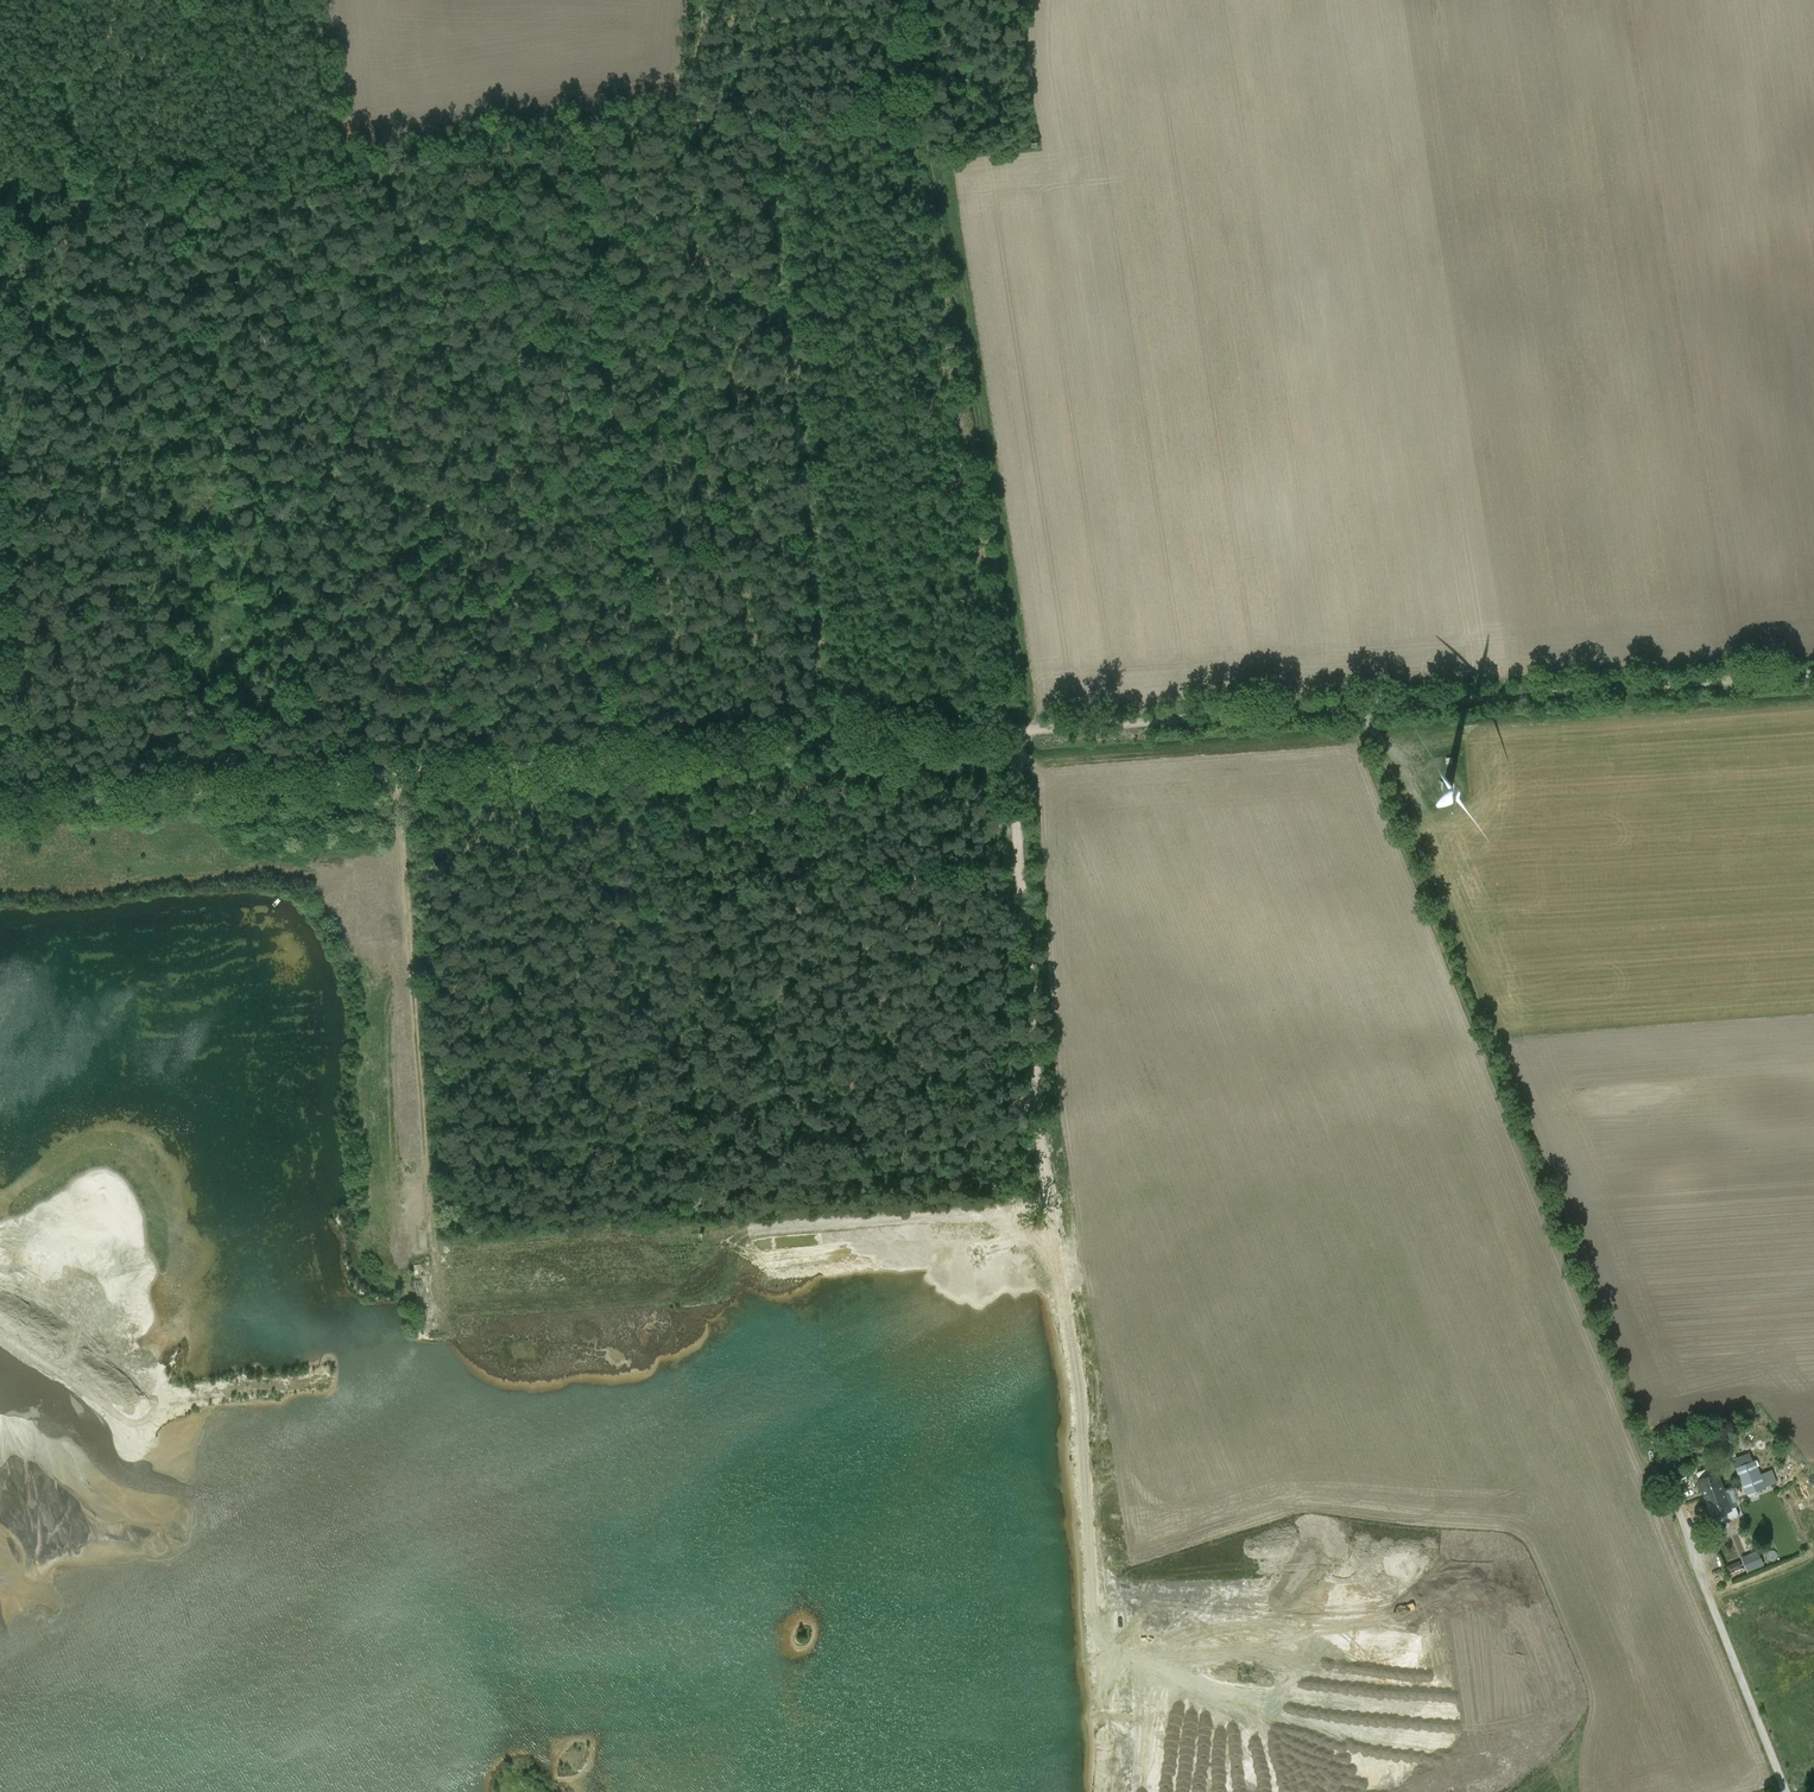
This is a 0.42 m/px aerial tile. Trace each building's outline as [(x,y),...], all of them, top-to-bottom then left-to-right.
[(1738,1467),(1753,1461),(1750,1453),(1735,1459),(1738,1467)] [(1738,1467),(1737,1468),(1747,1494),(1764,1487),(1764,1486),(1760,1475),(1754,1461),(1753,1461),(1738,1467)] [(1697,1473),(1700,1479),(1711,1475),(1708,1469),(1697,1473)] [(1771,1470),(1760,1475),(1764,1486),(1775,1482),(1771,1470)] [(1700,1479),(1699,1480),(1713,1516),(1714,1515),(1731,1509),(1717,1473),(1711,1475),(1700,1479)] [(1731,1509),(1714,1515),(1717,1523),(1739,1515),(1736,1507),(1731,1509)] [(1744,1556),(1748,1571),(1765,1565),(1761,1551),(1744,1556)]
